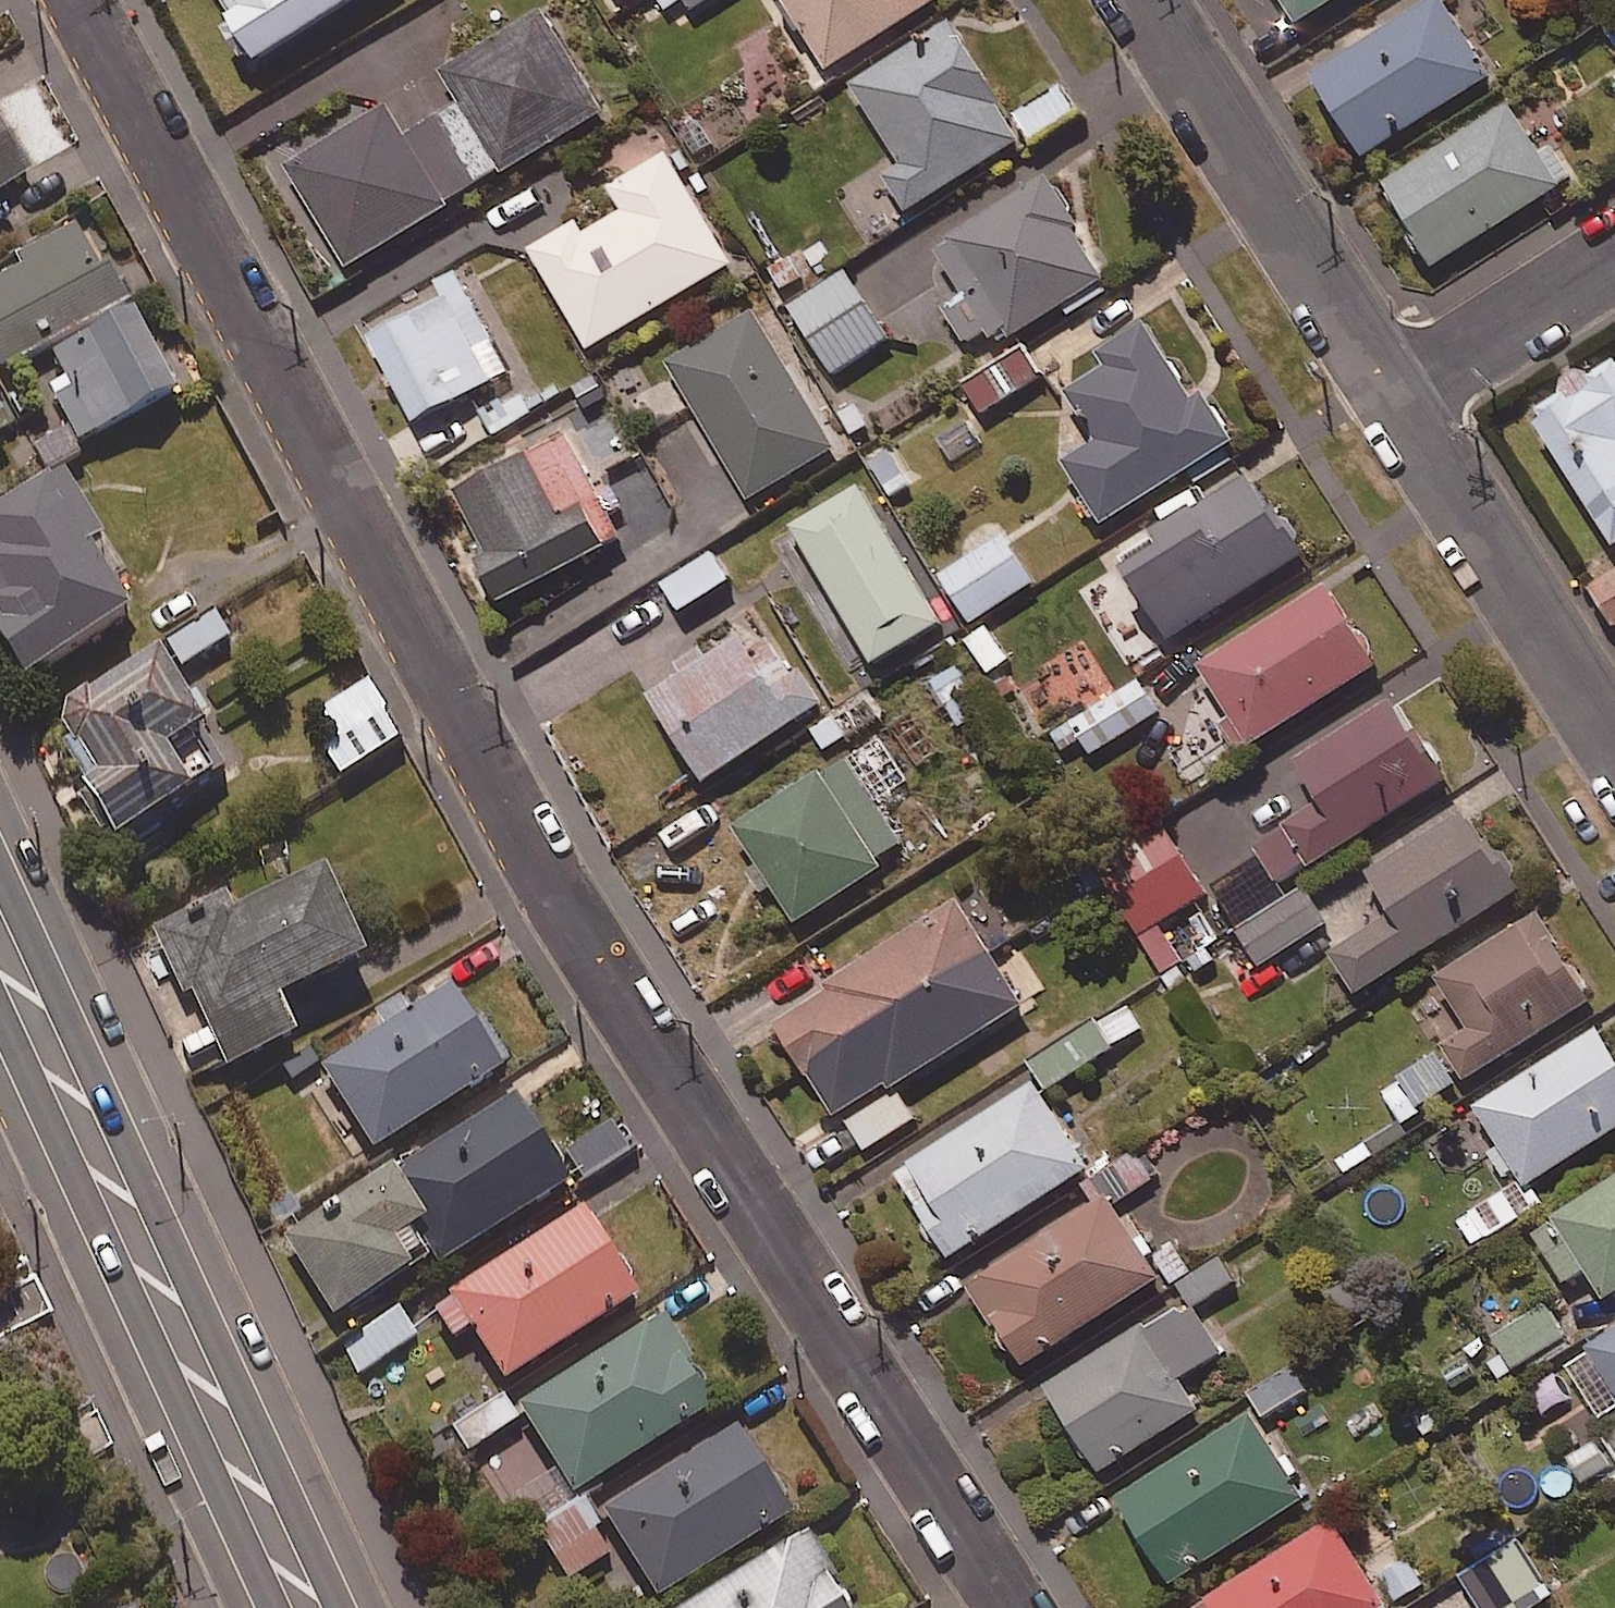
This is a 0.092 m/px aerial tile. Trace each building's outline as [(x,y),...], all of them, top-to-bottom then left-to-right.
[(239,25),(230,30),(248,58),(254,54),(259,62),(358,0),(224,0),(239,25)] [(693,10),(710,0),(686,0),(693,10)] [(937,0),(784,0),(827,68),(937,0)] [(1300,24),(1338,0),(1285,0),(1300,24)] [(1447,0),(1434,0),(1315,75),(1367,157),(1496,76),(1447,0)] [(388,104),(285,167),(348,269),(452,206),(449,201),(502,169),(505,174),(608,112),(545,9),(441,72),(460,102),(407,134),(388,104)] [(1007,101),(953,18),(850,84),(903,165),(884,178),(907,213),(1022,140),(1000,106),(1007,101)] [(1082,112),(1063,82),(1015,112),(1034,142),(1082,112)] [(1513,104),(1386,184),(1438,265),(1576,177),(1556,145),(1544,152),(1513,104)] [(32,170),(0,120),(0,191),(32,170)] [(580,220),(531,248),(590,349),(736,263),(671,153),(611,188),(624,210),(587,232),(580,220)] [(1058,189),(1049,174),(948,237),(952,244),(938,252),(963,292),(942,306),(966,345),(988,331),(992,338),(1007,329),(1012,337),(1107,277),(1076,228),(1081,224),(1074,213),(1074,206),(1063,189),(1058,189)] [(0,280),(0,362),(3,368),(128,303),(109,267),(99,272),(75,226),(17,256),(24,268),(0,280)] [(890,336),(846,267),(789,303),(833,372),(890,336)] [(496,341),(457,271),(437,282),(445,297),(371,337),(418,422),(493,381),(477,351),(496,341)] [(176,392),(132,310),(50,354),(64,380),(49,388),(79,444),(176,392)] [(838,447),(755,310),(667,363),(750,500),(838,447)] [(1195,392),(1149,321),(1098,353),(1107,366),(1065,393),(1095,441),(1064,461),(1104,524),(1237,440),(1203,387),(1195,392)] [(1044,372),(1023,342),(965,382),(986,412),(1044,372)] [(1541,409),(1548,419),(1539,424),(1614,544),(1614,362),(1541,409)] [(571,433),(457,493),(490,555),(478,561),(502,605),(627,540),(571,433)] [(888,440),(863,457),(889,496),(914,480),(888,440)] [(1313,551),(1259,467),(1158,532),(1161,537),(1123,561),(1174,640),(1313,551)] [(133,616),(94,552),(107,544),(66,478),(51,487),(49,482),(0,512),(0,624),(2,628),(0,629),(0,640),(26,682),(133,616)] [(944,624),(862,484),(792,526),(874,665),(944,624)] [(1034,578),(1004,531),(942,571),(971,618),(1034,578)] [(730,577),(713,549),(663,579),(679,608),(730,577)] [(1592,587),(1614,625),(1614,573),(1592,587)] [(1382,663),(1332,584),(1201,666),(1232,715),(1213,727),(1232,757),(1382,663)] [(229,636),(215,612),(160,644),(174,668),(229,636)] [(687,674),(653,696),(708,780),(829,702),(806,667),(778,685),(744,633),(710,655),(704,646),(679,663),(687,674)] [(231,767),(161,656),(87,703),(84,699),(65,712),(61,734),(69,748),(64,751),(87,789),(82,792),(87,801),(81,805),(101,838),(108,833),(115,844),(123,839),(128,846),(176,816),(170,806),(231,767)] [(987,707),(959,661),(928,680),(956,726),(987,707)] [(401,733),(368,680),(317,711),(350,765),(401,733)] [(1159,709),(1145,686),(1079,728),(1094,751),(1159,709)] [(1417,733),(1396,698),(1296,760),(1322,802),(1283,826),(1285,829),(1257,847),(1279,882),(1310,863),(1312,868),(1453,778),(1444,764),(1446,757),(1437,745),(1431,745),(1422,730),(1417,733)] [(824,770),(735,826),(760,866),(752,871),(765,892),(774,886),(797,923),(884,868),(879,859),(903,843),(876,802),(910,780),(883,738),(827,774),(824,770)] [(1359,993),(1527,890),(1520,879),(1520,871),(1518,863),(1513,857),(1508,853),(1503,854),(1494,840),(1490,842),(1470,809),(1370,871),(1397,915),(1335,953),(1359,993)] [(1206,916),(1215,911),(1170,822),(1100,858),(1145,947),(1148,945),(1157,960),(1213,926),(1206,916)] [(366,960),(326,872),(232,915),(226,902),(153,934),(183,1001),(193,996),(226,1069),(296,1037),(278,999),(366,960)] [(1275,904),(1263,884),(1226,907),(1260,963),(1328,921),(1306,885),(1275,904)] [(830,992),(776,1025),(835,1120),(891,1086),(894,1091),(1027,1008),(961,901),(826,985),(830,992)] [(1598,1000),(1542,914),(1440,979),(1473,1030),(1446,1047),(1469,1082),(1598,1000)] [(453,987),(321,1070),(374,1154),(506,1070),(453,987)] [(1097,1021),(1030,1064),(1049,1093),(1147,1030),(1132,1007),(1101,1026),(1097,1021)] [(1479,1107),(1531,1188),(1614,1133),(1614,1048),(1602,1028),(1479,1107)] [(1040,1084),(898,1176),(954,1261),(1096,1169),(1040,1084)] [(915,1115),(897,1089),(850,1121),(868,1147),(915,1115)] [(572,1183),(518,1097),(395,1173),(426,1224),(412,1232),(431,1263),(438,1268),(572,1183)] [(1098,1207),(969,1289),(1021,1370),(1164,1279),(1116,1205),(1156,1180),(1137,1150),(1084,1184),(1098,1207)] [(395,1173),(282,1242),(332,1323),(431,1263),(412,1232),(426,1224),(395,1173)] [(1554,1218),(1557,1223),(1536,1236),(1566,1284),(1587,1271),(1607,1301),(1614,1295),(1614,1180),(1554,1218)] [(639,1297),(583,1210),(448,1297),(451,1302),(436,1311),(454,1338),(468,1329),(503,1384),(639,1297)] [(1149,1324),(1048,1388),(1103,1475),(1206,1410),(1187,1379),(1229,1353),(1200,1307),(1239,1282),(1224,1259),(1181,1286),(1195,1309),(1186,1315),(1183,1310),(1152,1329),(1149,1324)] [(34,1275),(0,1291),(0,1342),(54,1317),(34,1275)] [(359,1376),(420,1332),(396,1299),(335,1343),(359,1376)] [(1569,1338),(1549,1305),(1495,1337),(1505,1354),(1490,1363),(1500,1380),(1569,1338)] [(668,1314),(516,1410),(573,1499),(713,1411),(705,1398),(706,1391),(706,1385),(703,1378),(699,1374),(693,1372),(689,1372),(687,1368),(697,1361),(668,1314)] [(1589,1347),(1614,1388),(1614,1331),(1589,1347)] [(1307,1390),(1294,1367),(1251,1392),(1263,1414),(1307,1390)] [(517,1418),(502,1393),(452,1424),(467,1449),(517,1418)] [(1255,1415),(1120,1501),(1174,1586),(1309,1500),(1255,1415)] [(1600,1437),(1614,1459),(1614,1427),(1600,1437)] [(794,1516),(738,1428),(602,1515),(658,1603),(794,1516)] [(612,1554),(582,1505),(536,1534),(567,1583),(612,1554)] [(1337,1521),(1200,1607),(1392,1607),(1337,1521)] [(691,1607),(851,1607),(846,1597),(841,1594),(835,1593),(830,1585),(840,1579),(811,1533),(691,1607)] [(1517,1538),(1462,1576),(1484,1607),(1504,1607),(1545,1580),(1517,1538)]
